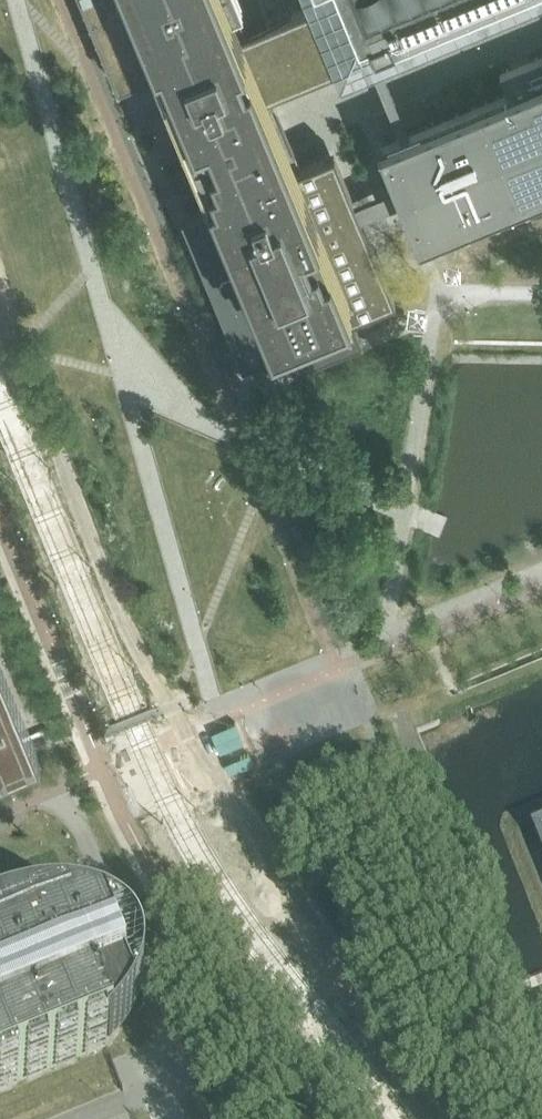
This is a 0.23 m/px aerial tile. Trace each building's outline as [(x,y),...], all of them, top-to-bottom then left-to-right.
[(117,84),(119,83),(118,82),(156,67),(188,144),(211,200),(181,212),(242,360),(285,342),(294,364),(295,366),(297,365),(360,339),(360,340),(362,339),(361,336),(351,314),(394,296),(361,215),(358,208),(355,200),(349,203),(346,197),(352,195),(334,149),(301,162),(278,108),(270,89),(246,30),(234,1),(238,0),(82,0),(117,84)] [(373,46),(376,45),(378,50),(392,44),(393,46),(505,0),(317,0),(295,9),(246,30),(270,89),(318,69),(365,49),(369,48),(373,46)] [(409,131),(373,46),(369,48),(365,49),(400,134),(404,132),(409,131)] [(499,69),(508,90),(409,131),(404,132),(400,134),(382,142),(383,143),(380,144),(379,143),(377,144),(377,145),(378,148),(379,148),(394,184),(390,186),(370,195),(355,200),(361,215),(376,209),(396,201),(400,199),(415,235),(414,236),(415,237),(415,239),(417,240),(418,239),(418,238),(421,236),(422,237),(541,188),(541,52),(499,69)] [(38,750),(25,717),(0,657),(0,766),(38,750)] [(140,987),(140,983),(140,981),(139,975),(134,962),(131,959),(130,957),(126,953),(123,950),(120,948),(117,946),(112,943),(110,942),(105,940),(95,937),(90,936),(87,936),(69,934),(58,934),(46,935),(38,936),(33,937),(21,939),(15,940),(8,942),(3,944),(0,945),(0,1091),(108,1046),(109,1049),(113,1045),(116,1042),(119,1038),(123,1032),(126,1028),(129,1024),(131,1020),(134,1013),(136,1009),(137,1007),(138,1004),(139,1001),(140,996),(140,993),(140,990),(140,987)]
